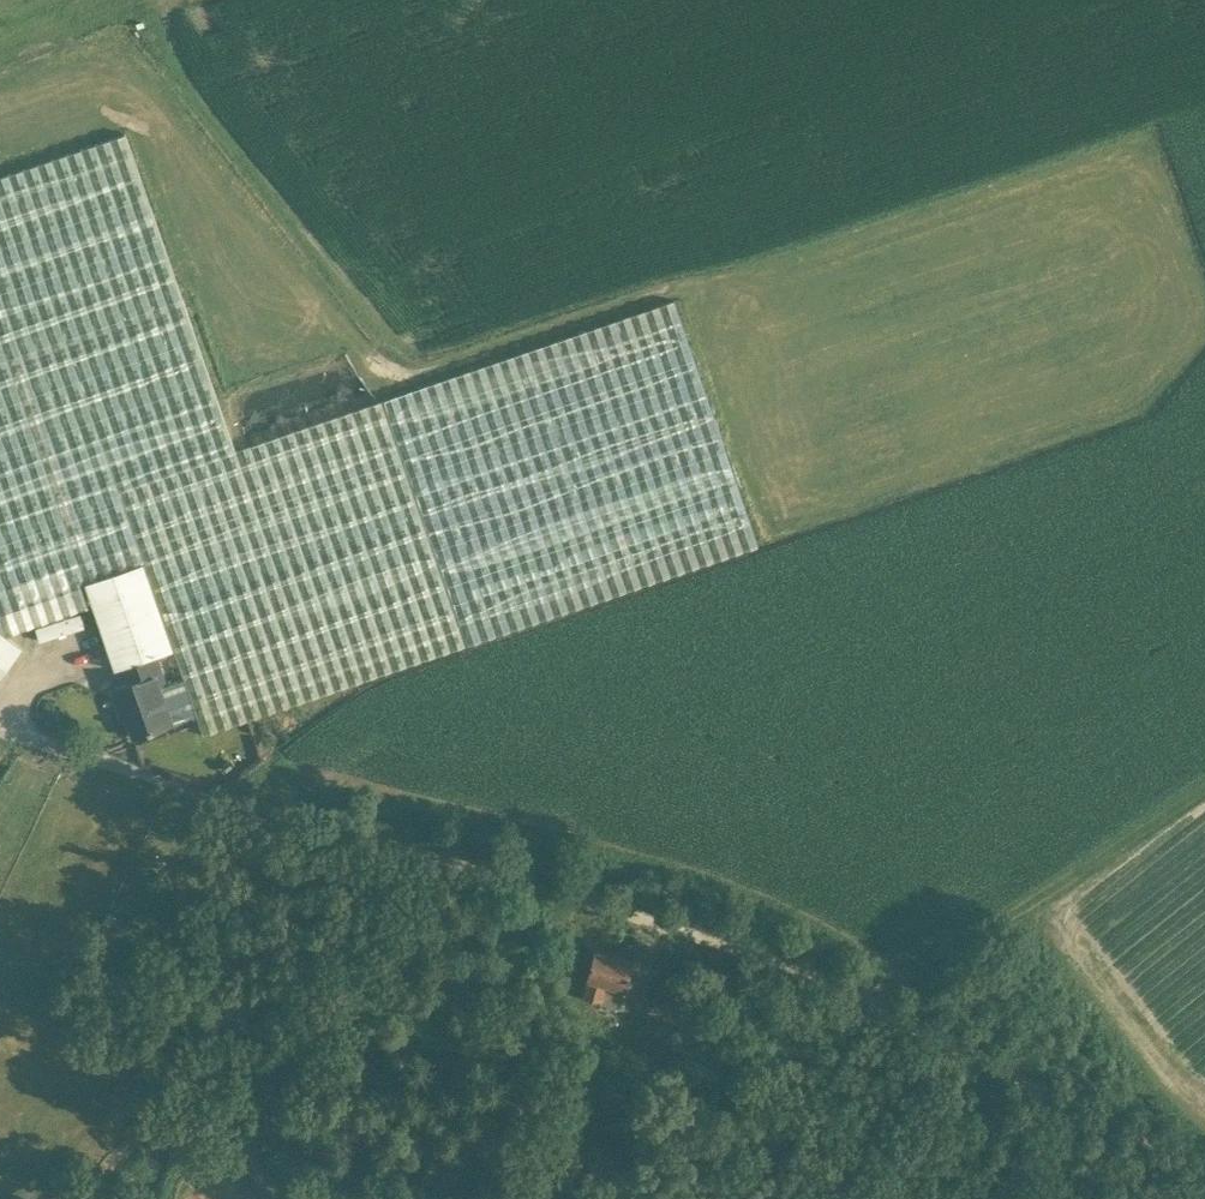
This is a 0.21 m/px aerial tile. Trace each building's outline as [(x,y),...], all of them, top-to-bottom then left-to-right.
[(0,176),(0,611),(144,561),(174,648),(184,676),(197,714),(203,732),(219,727),(247,717),(336,687),(760,543),(759,541),(675,299),(235,448),(211,378),(126,132),(0,176)] [(0,611),(0,617),(6,633),(93,602),(107,646),(115,668),(125,665),(156,654),(174,648),(144,561),(0,611)] [(22,646),(0,630),(0,676),(22,646)] [(131,681),(112,688),(118,707),(123,705),(127,717),(134,737),(173,723),(165,702),(159,685),(165,683),(156,654),(125,665),(131,681)] [(165,683),(159,685),(165,702),(173,723),(197,714),(184,676),(165,683)] [(595,950),(588,973),(587,978),(588,979),(583,996),(621,1008),(634,961),(595,950)]
